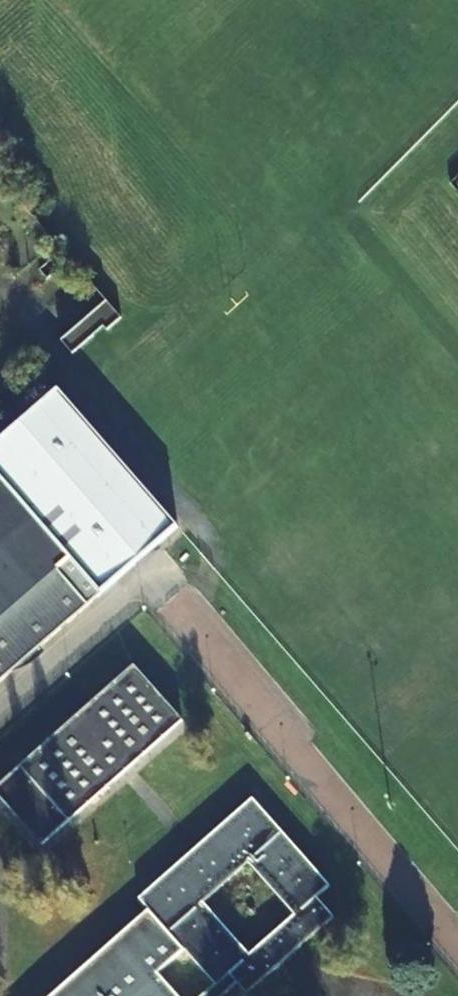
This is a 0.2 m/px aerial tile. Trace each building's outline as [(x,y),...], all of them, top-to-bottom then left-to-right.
[(107,303),(60,339),(71,352),(117,316),(107,303)] [(179,528),(60,391),(0,441),(0,477),(3,481),(73,559),(103,594),(179,528)] [(3,481),(0,484),(0,681),(88,606),(59,570),(73,559),(3,481)] [(88,606),(103,594),(73,559),(59,570),(88,606)] [(0,783),(0,793),(43,842),(182,722),(134,667),(0,783)] [(322,901),(334,889),(256,801),(141,899),(151,911),(54,995),(180,995),(166,981),(191,958),(220,990),(214,995),(232,995),(242,987),(250,995),(254,995),(339,922),(322,901)]
